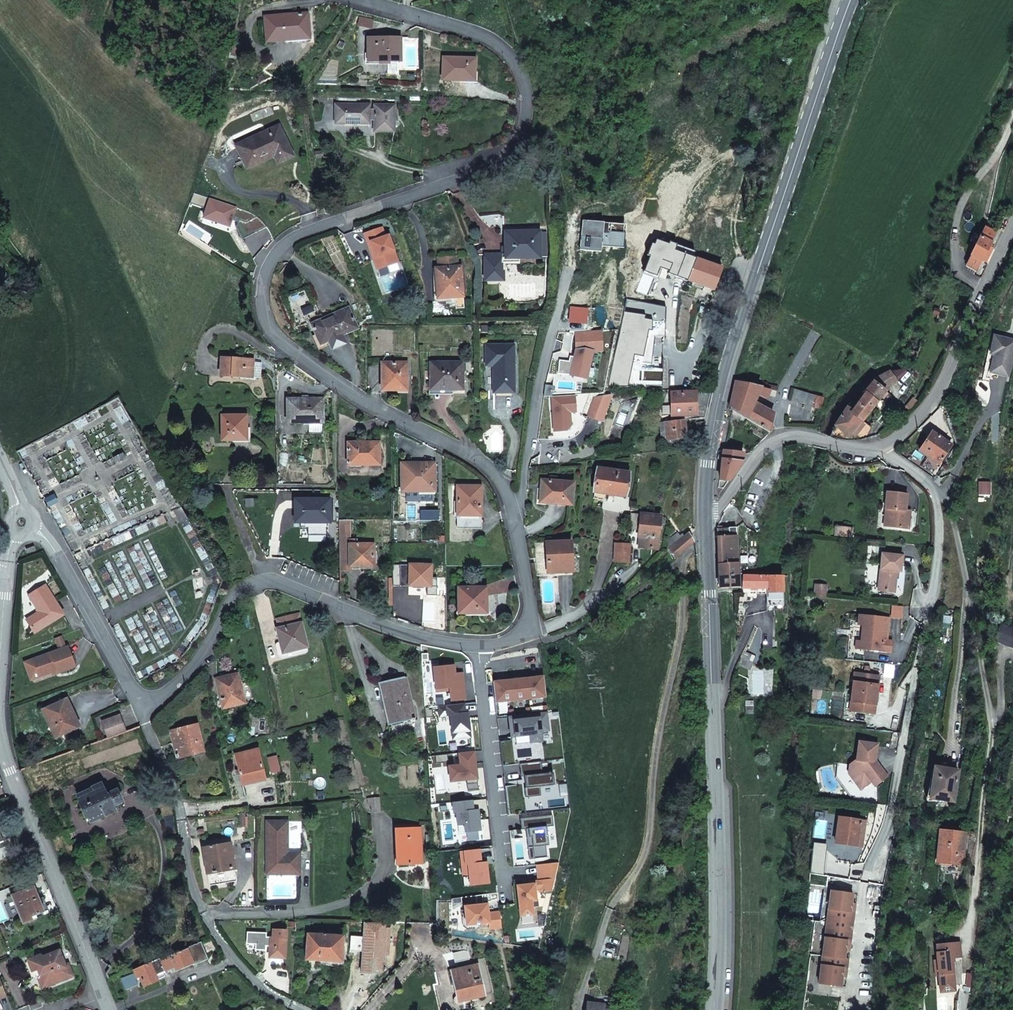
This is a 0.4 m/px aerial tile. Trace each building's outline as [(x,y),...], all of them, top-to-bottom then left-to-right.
[(266,39),(266,42),(310,38),(307,13),(264,16),(265,24),(266,39)] [(368,38),(368,62),(400,62),(400,47),(400,38),(368,38)] [(234,46),(231,55),(238,57),(241,47),(234,46)] [(443,57),(442,80),(474,81),(475,59),(443,57)] [(374,120),(374,131),(394,132),(395,105),(374,105),(374,109),(370,109),(370,105),(336,104),(335,124),(369,123),(369,120),(374,120)] [(274,156),(278,164),(294,156),(279,125),(236,146),(246,169),(274,156)] [(328,200),(322,202),(326,214),(332,212),(328,200)] [(970,255),(982,261),(985,255),(989,256),(993,248),(989,246),(996,232),(985,226),(970,255)] [(382,227),(365,234),(368,243),(371,242),(374,251),(371,252),(377,269),(398,262),(389,235),(385,236),(382,227)] [(505,258),(519,258),(539,258),(546,258),(546,232),(539,232),(505,232),(505,246),(505,258)] [(668,272),(713,290),(721,268),(697,259),(699,254),(670,243),(668,249),(676,252),(668,272)] [(660,269),(668,272),(676,252),(668,249),(660,269)] [(982,261),(970,255),(965,266),(976,271),(982,261)] [(454,297),(455,301),(464,300),(461,266),(458,266),(457,256),(437,257),(438,268),(435,268),(437,290),(439,290),(440,299),(454,297)] [(484,282),(498,281),(501,278),(501,263),(501,258),(501,257),(484,257),(484,282)] [(464,300),(455,301),(455,309),(464,308),(464,300)] [(312,324),(321,345),(357,329),(348,308),(312,324)] [(990,372),(1008,376),(1012,351),(1012,340),(994,336),(990,354),(994,355),(990,372)] [(493,366),(493,393),(514,393),(514,345),(486,345),(486,366),(493,366)] [(222,358),(220,376),(252,377),(254,362),(254,360),(245,359),(241,359),(222,358)] [(262,363),(254,362),(252,377),(261,378),(262,363)] [(450,387),(450,390),(463,390),(463,362),(430,362),(430,387),(450,387)] [(382,363),(382,390),(407,390),(407,363),(382,363)] [(861,421),(886,390),(897,380),(906,374),(903,368),(891,372),(890,371),(870,381),(872,382),(863,392),(865,393),(853,410),(847,406),(835,424),(848,437),(852,432),(855,435),(864,423),(861,421)] [(762,387),(736,382),(730,408),(732,410),(770,432),(774,413),(754,401),(758,392),(768,395),(769,392),(775,397),(777,391),(762,387)] [(671,393),(671,416),(696,415),(695,392),(671,393)] [(596,402),(597,423),(613,422),(611,393),(596,402)] [(913,398),(906,407),(908,409),(911,406),(912,408),(918,402),(913,398)] [(303,423),(303,420),(322,420),(323,399),(288,400),(288,423),(303,423)] [(222,415),(221,440),(248,441),(248,416),(222,415)] [(664,433),(665,441),(686,438),(684,420),(655,423),(656,427),(660,427),(661,434),(664,433)] [(932,432),(919,451),(938,463),(951,444),(932,432)] [(348,443),(348,465),(380,465),(379,442),(348,443)] [(719,480),(729,481),(742,461),(743,453),(722,452),(719,480)] [(402,464),(402,491),(406,491),(419,491),(435,491),(434,463),(402,464)] [(594,492),(603,493),(625,497),(629,472),(598,468),(594,492)] [(542,480),(540,502),(572,505),(574,482),(542,480)] [(481,486),(457,486),(457,516),(457,529),(473,529),(473,516),(481,516),(481,486)] [(419,491),(406,491),(406,502),(419,502),(419,491)] [(435,491),(419,491),(419,502),(435,501),(435,491)] [(890,509),(888,526),(908,529),(910,511),(905,510),(907,494),(886,492),(885,508),(890,509)] [(296,500),(296,522),(330,522),(330,499),(296,500)] [(640,537),(639,547),(657,549),(660,516),(640,514),(640,515),(630,514),(628,530),(638,530),(638,537),(640,537)] [(481,516),(473,516),(473,529),(481,529),(481,516)] [(349,559),(349,566),(374,567),(374,544),(357,544),(357,539),(351,539),(350,519),(339,520),(340,560),(349,559)] [(716,528),(719,576),(739,574),(738,567),(736,527),(728,528),(728,535),(724,536),(723,528),(719,528),(716,528)] [(840,528),(839,536),(853,538),(854,530),(840,528)] [(670,549),(675,558),(693,542),(688,533),(685,536),(682,533),(679,535),(677,532),(669,539),(670,549)] [(547,572),(552,572),(572,572),(571,541),(546,543),(547,572)] [(615,543),(614,562),(629,563),(630,545),(627,544),(615,543)] [(881,552),(877,591),(894,593),(897,572),(900,573),(902,554),(881,552)] [(340,560),(340,571),(350,570),(349,566),(349,559),(340,560)] [(392,564),(393,579),(400,579),(400,564),(392,564)] [(410,565),(409,586),(431,587),(431,565),(410,565)] [(719,576),(719,588),(740,587),(739,574),(719,576)] [(742,589),(756,589),(767,590),(767,576),(745,575),(742,575),(742,589)] [(767,595),(767,601),(783,600),(783,575),(767,576),(767,590),(767,595)] [(27,621),(35,633),(64,615),(45,586),(29,596),(39,612),(27,621)] [(819,586),(818,597),(827,598),(828,587),(819,586)] [(458,588),(459,613),(487,613),(486,588),(458,588)] [(903,607),(894,606),(892,616),(902,618),(903,607)] [(276,629),(282,653),(307,647),(301,623),(299,614),(277,619),(279,628),(276,629)] [(857,645),(857,652),(893,655),(894,644),(888,643),(890,620),(859,619),(859,628),(864,629),(863,645),(857,645)] [(994,641),(1012,647),(1012,629),(1000,624),(994,641)] [(54,639),(58,650),(66,647),(62,636),(54,639)] [(52,673),(53,675),(75,667),(67,647),(66,647),(58,650),(33,660),(39,677),(52,673)] [(454,665),(434,668),(436,692),(450,690),(451,701),(465,699),(463,673),(455,674),(454,665)] [(216,679),(237,674),(236,669),(214,673),(216,679)] [(233,706),(233,702),(244,700),(238,674),(237,674),(216,679),(222,708),(233,706)] [(544,676),(493,682),(495,703),(546,697),(544,676)] [(852,712),(876,715),(877,704),(874,704),(877,678),(856,676),(852,712)] [(412,718),(413,722),(416,721),(407,677),(378,684),(387,724),(412,718)] [(43,711),(55,738),(79,727),(67,700),(43,711)] [(464,703),(439,706),(440,716),(450,715),(453,739),(471,737),(468,717),(466,717),(465,713),(464,703)] [(547,713),(509,717),(511,737),(530,735),(531,742),(542,741),(541,731),(549,730),(547,713)] [(102,720),(108,738),(125,731),(119,714),(102,720)] [(170,731),(177,759),(204,751),(197,725),(170,731)] [(877,760),(879,744),(861,742),(859,760),(852,765),(851,773),(863,788),(874,780),(877,785),(890,775),(877,760)] [(235,754),(242,785),(265,779),(258,750),(257,744),(249,746),(251,751),(235,754)] [(474,751),(458,753),(459,765),(448,766),(450,782),(467,779),(468,790),(479,789),(476,768),(475,768),(474,764),(476,763),(474,751)] [(540,787),(554,785),(553,773),(542,774),(541,762),(520,764),(521,777),(523,777),(525,798),(541,796),(540,787)] [(945,768),(944,772),(958,774),(959,767),(945,766),(945,768)] [(934,767),(928,798),(954,802),(958,774),(944,772),(945,768),(934,767)] [(86,819),(88,818),(91,823),(125,807),(117,789),(106,794),(101,783),(92,788),(77,796),(80,803),(79,803),(86,819)] [(370,798),(371,812),(381,812),(380,797),(370,798)] [(472,800),(452,802),(454,813),(456,812),(457,825),(464,824),(465,832),(481,831),(478,809),(473,810),(472,800)] [(553,826),(552,815),(520,819),(521,830),(531,829),(531,837),(526,837),(528,847),(533,847),(534,859),(547,857),(545,846),(548,845),(546,827),(553,826)] [(838,818),(835,843),(862,846),(866,821),(838,818)] [(267,823),(267,871),(299,872),(299,855),(287,855),(288,823),(267,823)] [(399,838),(400,864),(422,863),(422,862),(422,851),(421,828),(395,829),(395,838),(399,838)] [(940,831),(937,862),(961,864),(964,833),(940,831)] [(204,848),(210,886),(237,881),(231,843),(204,848)] [(535,892),(552,890),(559,863),(537,865),(539,881),(534,881),(534,884),(517,886),(520,916),(533,915),(531,901),(536,900),(535,892)] [(32,920),(31,916),(44,911),(40,900),(34,887),(11,896),(23,924),(32,920)] [(830,891),(823,890),(819,917),(826,918),(830,891)] [(830,891),(826,918),(852,922),(854,913),(850,912),(851,904),(852,894),(830,891)] [(44,899),(40,900),(44,911),(48,910),(44,899)] [(501,927),(500,912),(488,913),(488,907),(484,908),(483,904),(464,906),(466,925),(489,922),(490,928),(501,927)] [(826,918),(821,956),(844,959),(845,950),(846,942),(850,942),(852,922),(826,918)] [(269,950),(269,958),(285,958),(287,931),(273,930),(273,938),(270,938),(247,937),(246,944),(254,945),(254,949),(269,950)] [(341,962),(343,936),(308,934),(306,960),(341,962)] [(958,937),(937,939),(937,947),(936,947),(937,955),(934,955),(935,971),(938,971),(938,976),(954,975),(952,952),(960,952),(958,937)] [(192,964),(193,965),(208,960),(201,942),(188,948),(189,949),(160,960),(159,959),(133,971),(136,979),(139,977),(143,987),(157,981),(157,980),(161,979),(159,974),(170,969),(174,967),(175,971),(192,964)] [(59,982),(57,978),(68,974),(65,964),(59,951),(44,956),(40,955),(28,960),(32,971),(34,977),(38,978),(42,988),(59,982)] [(821,956),(818,985),(840,988),(841,977),(842,969),(846,970),(847,960),(844,960),(844,959),(821,956)] [(68,974),(70,977),(73,976),(68,963),(65,964),(68,974)] [(457,980),(462,1001),(484,995),(477,965),(452,971),(454,981),(457,980)] [(122,980),(125,990),(137,986),(133,975),(122,980)] [(938,976),(939,985),(955,983),(954,975),(938,976)]
